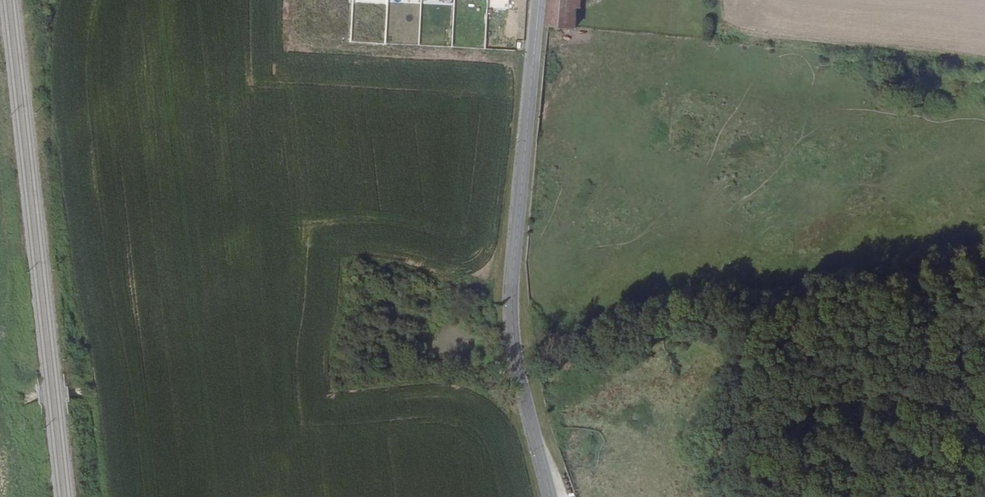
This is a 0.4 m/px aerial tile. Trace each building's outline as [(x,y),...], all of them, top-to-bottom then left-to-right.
[(552,27),(576,28),(578,9),(584,9),(584,0),(554,0),(552,27)]
